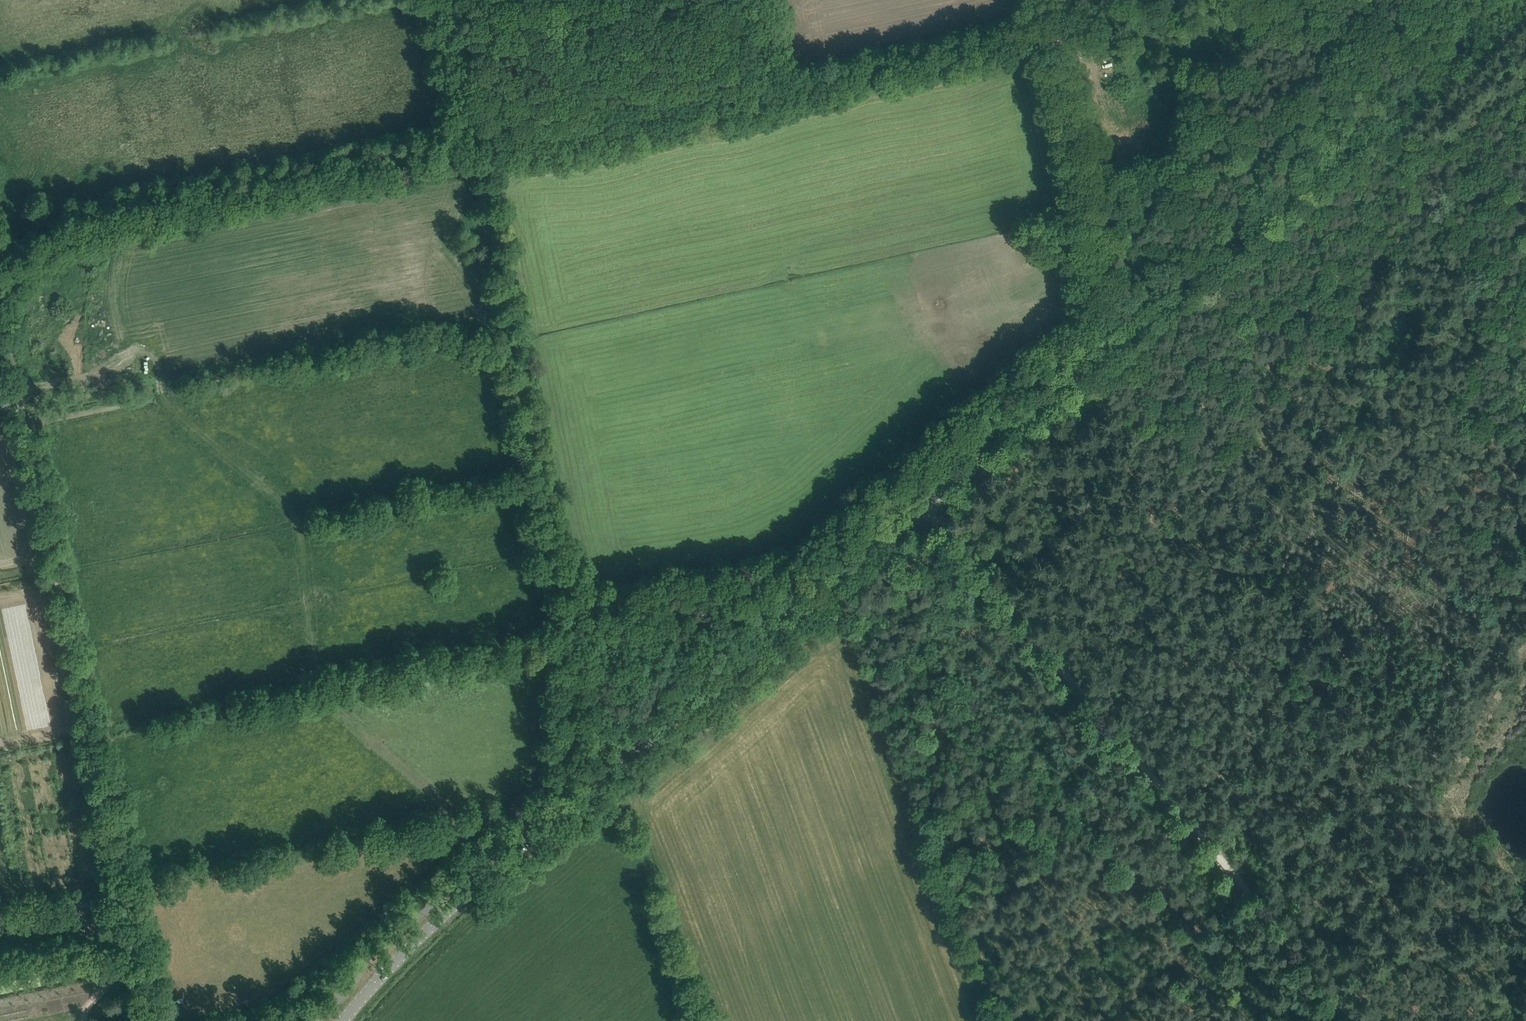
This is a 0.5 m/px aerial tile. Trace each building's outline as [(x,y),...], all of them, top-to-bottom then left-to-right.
[(20,731),(31,729),(10,600),(0,602),(0,609),(20,731)] [(27,646),(40,727),(52,725),(38,644),(27,646)]
